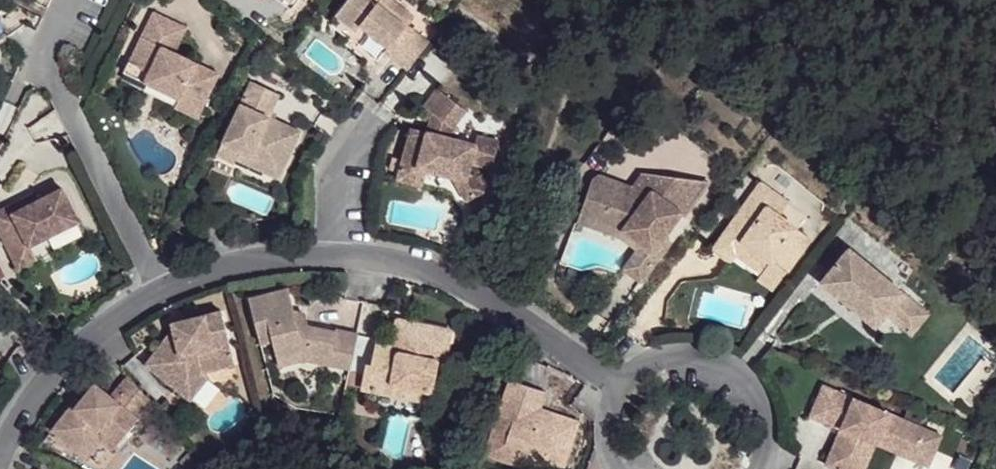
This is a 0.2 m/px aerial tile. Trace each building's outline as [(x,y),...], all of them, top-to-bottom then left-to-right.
[(291,10),(299,0),(277,0),(291,10)] [(433,41),(411,24),(417,16),(396,0),(350,0),(340,14),(360,29),(364,24),(367,20),(375,26),(372,30),(392,44),(387,52),(410,70),(433,41)] [(187,34),(154,16),(129,69),(151,79),(146,89),(179,106),(174,116),(197,127),(215,90),(194,79),(197,72),(175,62),(187,34)] [(364,24),(372,30),(375,26),(367,20),(364,24)] [(151,79),(129,69),(125,78),(146,89),(151,79)] [(194,79),(215,90),(219,83),(197,72),(194,79)] [(281,96),(252,82),(216,158),(233,166),(237,160),(241,153),(284,172),(301,135),(270,119),(281,96)] [(411,127),(402,163),(426,170),(450,176),(466,202),(484,192),(477,176),(467,174),(470,163),(492,169),(499,141),(476,135),(474,144),(453,138),(454,127),(467,110),(436,87),(423,106),(431,112),(439,117),(435,133),(427,131),(411,127)] [(435,133),(439,117),(431,112),(427,131),(435,133)] [(241,153),(237,160),(280,181),(284,172),(241,153)] [(426,170),(402,163),(397,179),(422,185),(426,170)] [(592,180),(579,214),(621,228),(646,248),(659,257),(671,241),(664,235),(682,211),(686,214),(708,183),(641,174),(632,187),(599,175),(592,180)] [(794,204),(767,184),(757,197),(760,199),(750,211),(748,210),(718,249),(735,260),(740,253),(747,242),(774,262),(766,272),(782,284),(816,238),(785,216),(794,204)] [(64,191),(40,204),(16,217),(12,208),(0,215),(0,231),(13,256),(31,247),(32,249),(81,223),(64,191)] [(16,217),(40,204),(36,195),(12,208),(16,217)] [(760,199),(757,197),(748,210),(750,211),(760,199)] [(621,228),(579,214),(577,221),(621,236),(638,250),(646,248),(621,228)] [(740,253),(766,272),(774,262),(747,242),(740,253)] [(31,247),(13,256),(21,271),(39,261),(32,249),(31,247)] [(646,248),(638,250),(623,268),(641,282),(659,257),(646,248)] [(903,293),(851,252),(822,288),(874,328),(884,317),(903,293)] [(782,284),(766,272),(762,278),(778,290),(782,284)] [(903,293),(884,317),(909,336),(928,312),(903,293)] [(293,296),(252,306),(263,349),(272,347),(275,363),(304,356),(315,358),(313,366),(330,369),(335,340),(318,336),(320,330),(310,328),(306,316),(299,318),(293,296)] [(179,338),(149,367),(162,379),(171,371),(190,390),(207,374),(236,365),(224,312),(197,320),(201,332),(179,338)] [(201,332),(197,320),(175,327),(179,338),(201,332)] [(402,359),(409,326),(400,324),(394,349),(378,345),(376,353),(391,356),(402,359)] [(453,336),(409,326),(402,359),(391,356),(376,353),(373,369),(368,368),(363,392),(375,394),(394,399),(396,387),(432,396),(439,368),(445,369),(453,336)] [(318,336),(335,340),(337,333),(320,330),(318,336)] [(304,356),(275,363),(278,372),(308,365),(313,366),(315,358),(304,356)] [(171,371),(162,379),(188,406),(214,381),(207,374),(190,390),(171,371)] [(158,407),(132,377),(111,399),(98,386),(73,410),(71,408),(48,431),(69,451),(75,444),(81,450),(93,437),(115,454),(158,407)] [(512,383),(493,440),(516,449),(547,459),(545,465),(557,468),(568,468),(583,426),(553,417),(551,421),(542,418),(543,414),(549,396),(512,383)] [(821,384),(808,415),(840,429),(824,464),(836,468),(856,468),(871,437),(910,454),(921,427),(851,397),(847,404),(834,398),(837,391),(821,384)] [(396,387),(394,399),(407,401),(429,406),(432,396),(396,387)] [(851,397),(837,391),(834,398),(847,404),(851,397)] [(394,399),(375,394),(372,412),(392,416),(400,418),(403,419),(407,401),(394,399)] [(856,468),(864,468),(873,447),(923,468),(937,435),(921,427),(910,454),(871,437),(856,468)] [(75,444),(69,451),(81,464),(93,451),(108,461),(115,454),(93,437),(81,450),(75,444)] [(516,449),(493,440),(487,460),(510,467),(516,449)]
